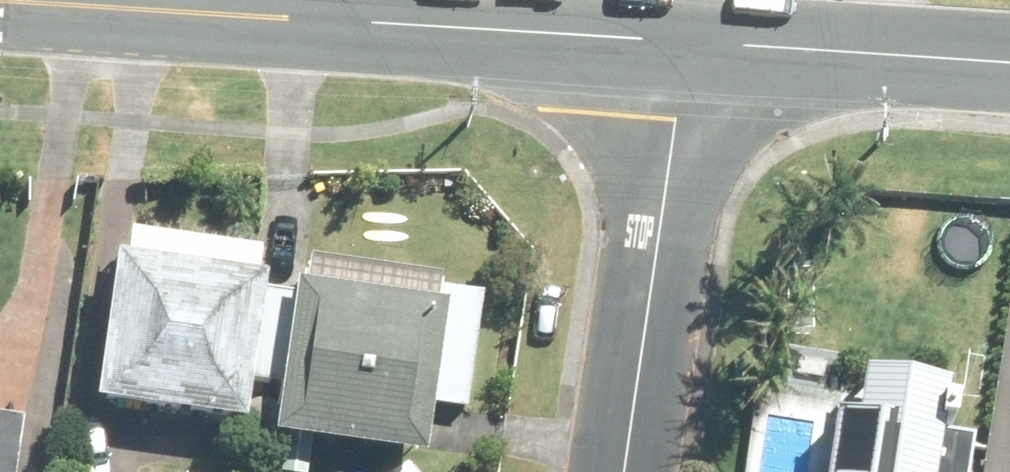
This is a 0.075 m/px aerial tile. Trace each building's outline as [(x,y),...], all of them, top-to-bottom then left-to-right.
[(253,257),(256,233),(125,216),(122,239),(112,238),(91,384),(242,404),(246,372),(259,374),(270,285),(256,283),(259,258),(253,257)] [(433,284),(387,278),(390,255),(309,244),(307,267),(295,265),(291,288),(270,285),(259,374),(276,375),(270,418),(423,439),(428,396),(465,401),(482,285),(440,278),(441,270),(435,270),(433,284)] [(840,471),(963,471),(980,354),(811,331),(798,421),(846,427),(840,471)] [(18,405),(0,402),(0,471),(7,471),(18,405)]
